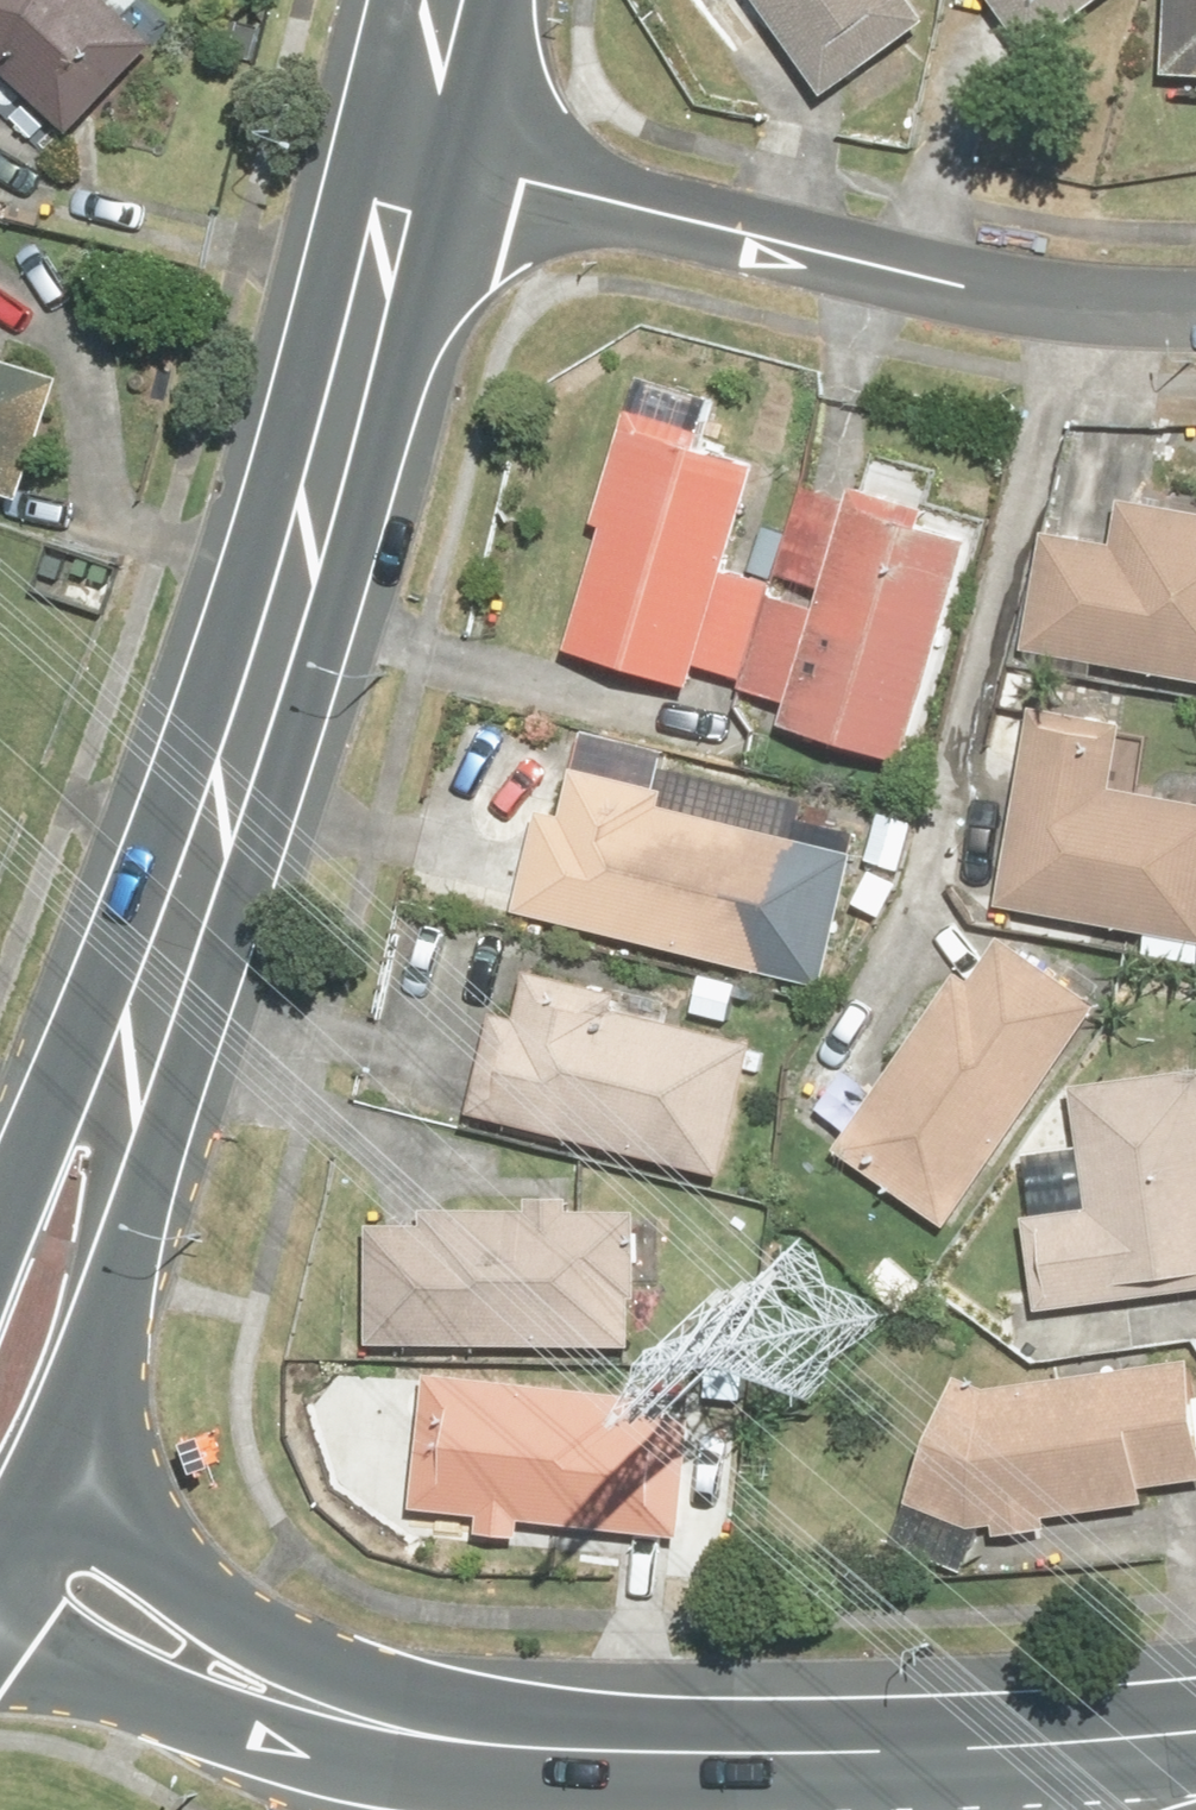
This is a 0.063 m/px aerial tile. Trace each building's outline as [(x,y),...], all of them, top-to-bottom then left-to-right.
[(83,132),(166,40),(121,0),(0,0),(0,63),(10,66),(83,132)] [(934,0),(748,0),(828,105),(945,15),(934,0)] [(1043,52),(1113,0),(1004,0),(1043,52)] [(1169,72),(1195,73),(1195,0),(1173,0),(1169,72)] [(0,348),(0,484),(34,495),(75,375),(0,348)] [(632,422),(567,647),(704,685),(768,461),(632,422)] [(986,519),(864,483),(792,724),(915,760),(986,519)] [(1029,650),(1195,677),(1195,505),(1128,494),(1120,540),(1050,529),(1029,650)] [(1004,906),(1195,941),(1195,798),(1126,785),(1138,719),(1041,702),(1004,906)] [(546,807),(521,911),(778,972),(811,835),(673,802),(677,787),(582,765),(571,813),(546,807)] [(1109,998),(1005,927),(852,1150),(955,1221),(1109,998)] [(501,1011),(477,1115),(732,1175),(764,1039),(624,1006),(628,991),(538,970),(527,1017),(501,1011)] [(1081,1084),(1093,1156),(1024,1166),(1049,1318),(1195,1294),(1195,1066),(1081,1084)] [(378,1221),(377,1343),(644,1344),(644,1296),(649,1296),(650,1207),(582,1207),(582,1194),(537,1194),(537,1206),(429,1205),(429,1222),(378,1221)] [(987,1520),(1195,1491),(1195,1358),(961,1390),(921,1494),(987,1520)] [(655,1393),(437,1369),(422,1506),(488,1513),(486,1532),(530,1537),(533,1517),(694,1535),(707,1414),(653,1408),(655,1393)]
